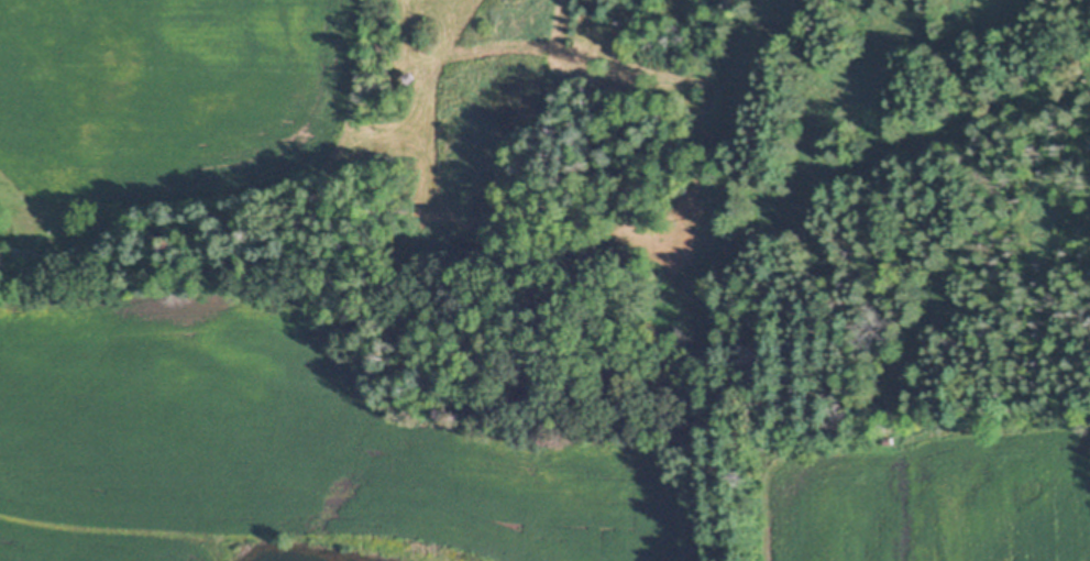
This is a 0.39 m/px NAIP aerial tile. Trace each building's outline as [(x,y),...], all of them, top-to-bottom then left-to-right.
[(409,85),(403,77),(410,72),(416,79),(409,85)] [(40,267),(11,266),(12,245),(41,248),(40,267)]
